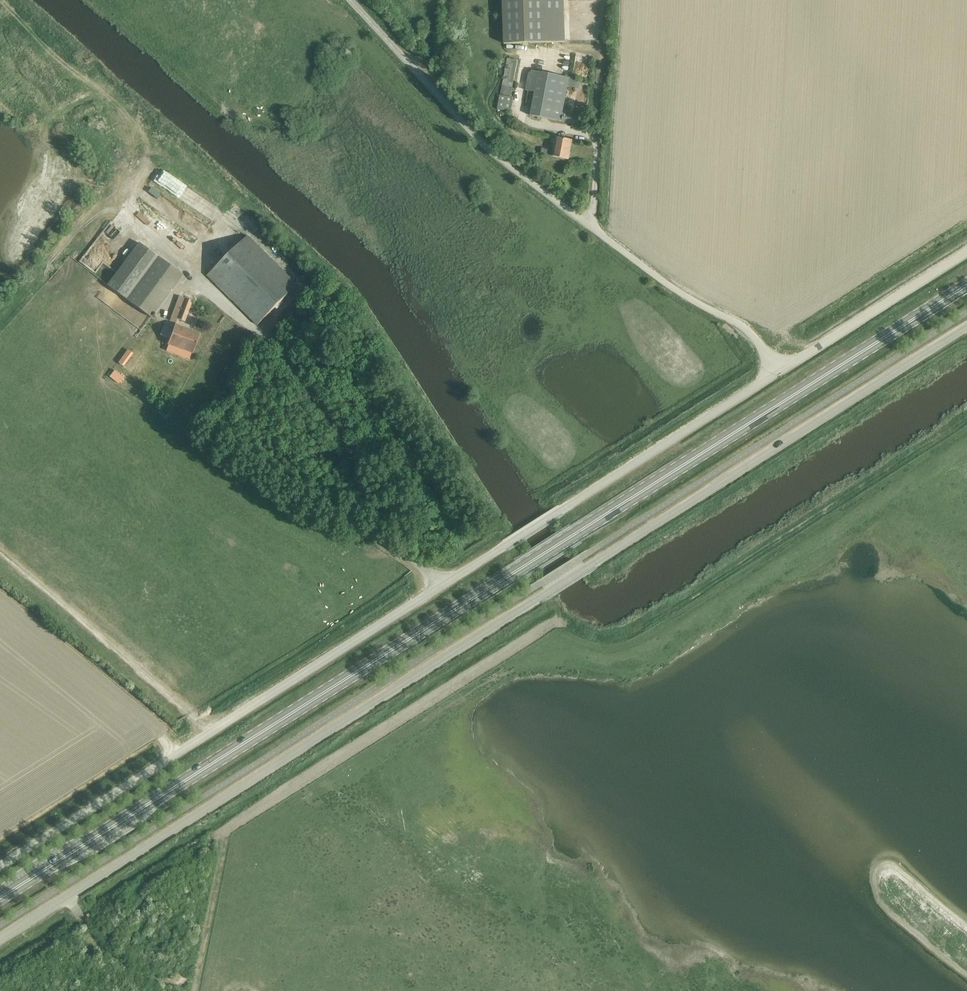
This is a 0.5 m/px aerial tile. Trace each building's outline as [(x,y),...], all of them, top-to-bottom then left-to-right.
[(504,44),(565,42),(563,0),(502,0),(504,44)] [(510,112),(513,98),(510,98),(517,60),(507,59),(498,109),(510,112)] [(560,113),(567,77),(538,72),(534,92),(528,91),(526,103),(532,104),(530,116),(581,125),(583,117),(560,113)] [(568,160),(572,140),(556,137),(553,151),(542,149),(541,154),(552,156),(552,157),(568,160)] [(158,229),(162,222),(153,216),(149,222),(158,229)] [(257,325),(298,285),(248,236),(207,275),(257,325)] [(107,285),(150,318),(182,275),(138,243),(107,285)] [(192,301),(184,299),(178,296),(169,321),(175,323),(177,319),(184,322),(192,301)] [(138,330),(147,316),(141,312),(132,326),(138,330)] [(113,322),(111,327),(120,332),(123,327),(113,322)] [(192,353),(199,334),(175,325),(167,344),(192,353)] [(114,371),(109,377),(118,384),(123,378),(114,371)] [(218,686),(202,694),(205,701),(221,692),(218,686)]
